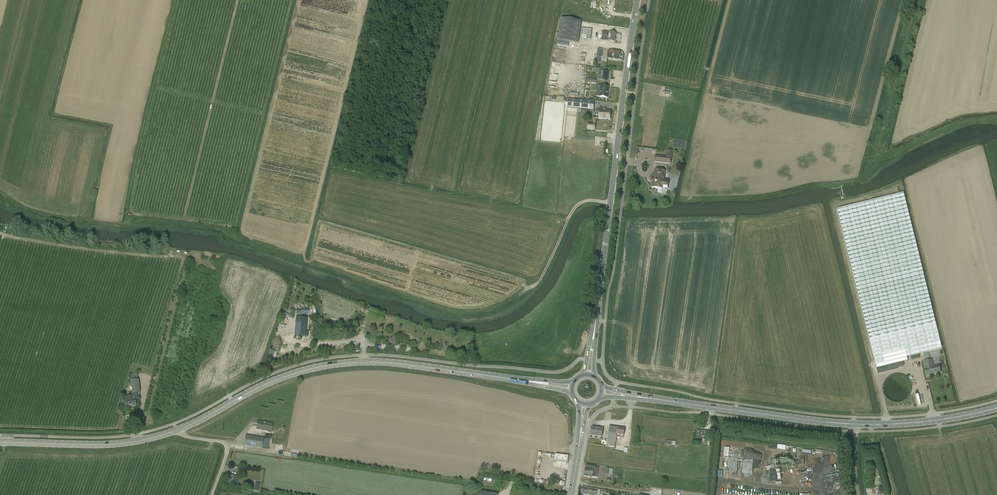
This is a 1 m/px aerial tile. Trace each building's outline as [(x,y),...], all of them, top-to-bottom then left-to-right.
[(582,21),(561,18),(558,40),(578,43),(582,21)] [(581,38),(582,38),(582,39),(586,39),(590,40),(592,30),(582,29),(581,38)] [(616,33),(609,32),(602,32),(601,41),(608,41),(608,42),(615,42),(616,33)] [(620,52),(609,50),(607,58),(619,60),(620,52)] [(601,72),(600,77),(612,79),(613,70),(607,69),(606,73),(601,72)] [(599,97),(607,98),(609,87),(601,86),(599,97)] [(569,93),(567,108),(567,112),(583,113),(583,109),(593,110),(594,101),(583,100),(584,95),(579,94),(569,93)] [(595,124),(596,119),(599,119),(610,120),(610,111),(599,110),(599,114),(597,114),(597,117),(594,117),(594,118),(593,123),(588,123),(587,130),(595,130),(596,124),(595,124)] [(672,151),(667,151),(666,157),(655,156),(654,162),(671,164),(671,158),(672,151)] [(664,171),(656,170),(654,180),(653,179),(652,187),(658,188),(658,193),(662,193),(662,190),(667,190),(667,189),(668,189),(669,180),(663,179),(664,171)] [(941,349),(903,193),(837,209),(876,369),(907,361),(906,357),(941,349)] [(307,319),(296,318),(294,336),(308,337),(308,332),(306,332),(307,319)] [(925,369),(926,376),(940,373),(938,366),(933,367),(931,361),(923,362),(925,369)] [(125,407),(125,408),(136,406),(135,400),(138,399),(137,393),(140,392),(138,380),(130,381),(132,393),(133,396),(124,397),(124,400),(124,401),(125,403),(123,403),(123,407),(125,407)] [(272,433),(274,423),(268,422),(268,423),(258,422),(257,430),(267,431),(267,432),(272,433)] [(609,427),(607,439),(606,448),(615,449),(616,437),(620,438),(620,435),(624,436),(625,429),(618,428),(609,427)] [(603,429),(592,428),(591,435),(601,437),(603,429)] [(707,432),(696,431),(695,441),(700,441),(701,437),(707,437),(707,432)] [(262,449),(264,438),(246,436),(244,446),(262,449)] [(567,463),(568,456),(555,454),(555,461),(567,463)] [(787,457),(779,459),(782,480),(794,479),(793,472),(789,472),(787,457)] [(586,465),(584,476),(592,477),(593,477),(597,478),(599,468),(595,467),(595,466),(586,465)] [(811,474),(810,473),(814,470),(812,466),(804,471),(807,476),(811,474)] [(238,477),(229,475),(227,485),(236,487),(238,477)]
